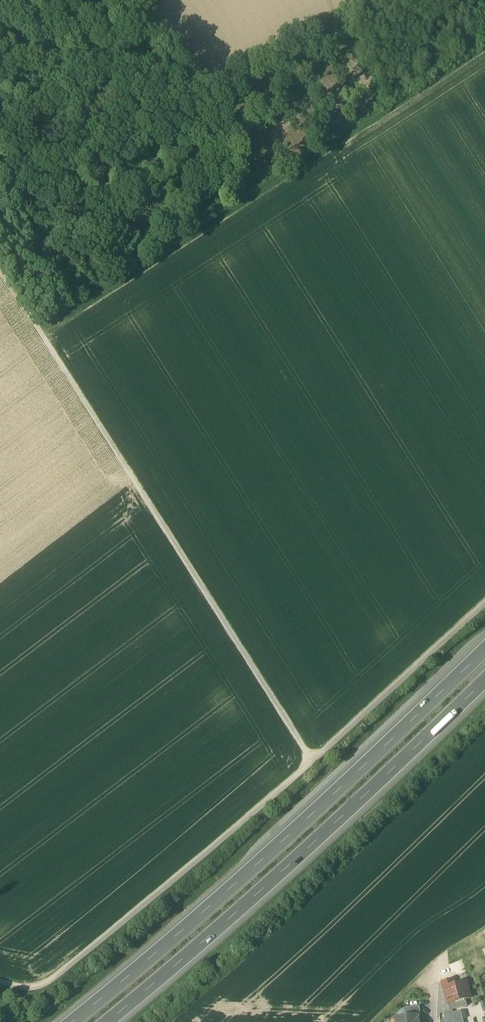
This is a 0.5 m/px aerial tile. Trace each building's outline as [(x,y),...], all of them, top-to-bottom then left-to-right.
[(442,983),(444,989),(455,986),(454,980),(442,983)] [(466,983),(455,986),(444,989),(448,1005),(465,1000),(470,999),(466,983)] [(448,1005),(449,1010),(452,1010),(467,1006),(465,1000),(448,1005)] [(404,1010),(405,1018),(418,1016),(418,1017),(421,1016),(419,1007),(404,1009),(404,1010)] [(443,1012),(445,1020),(462,1015),(461,1011),(453,1013),(452,1010),(449,1010),(443,1012)] [(476,1013),(478,1019),(484,1017),(484,1011),(476,1013)]
